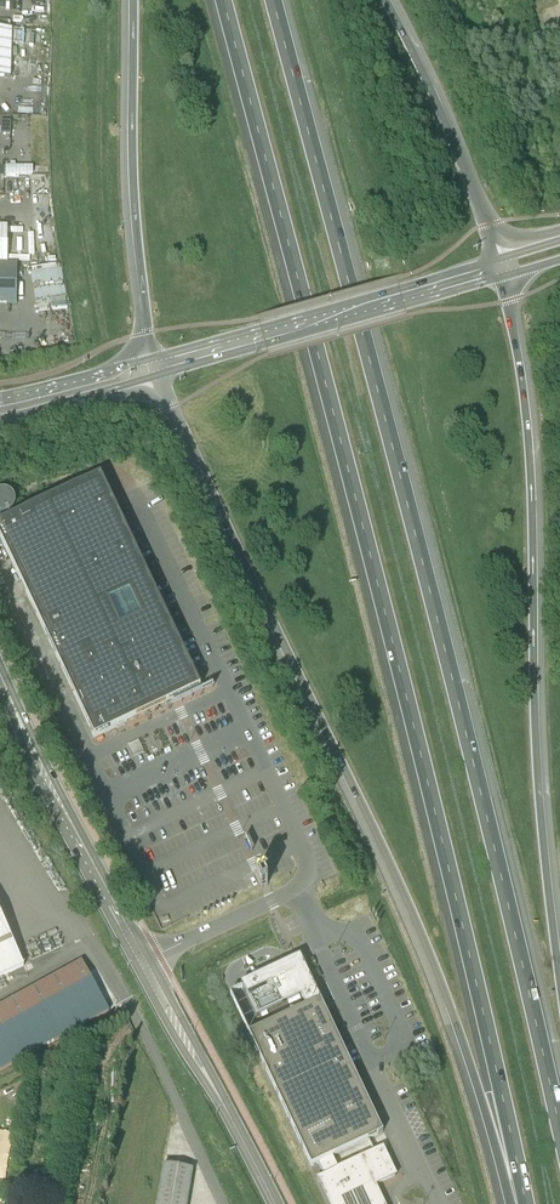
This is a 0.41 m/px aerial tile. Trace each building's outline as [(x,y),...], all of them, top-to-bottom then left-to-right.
[(13,35),(0,35),(0,79),(12,80),(13,35)] [(1,121),(1,134),(11,134),(11,121),(1,121)] [(33,166),(5,166),(5,174),(33,174),(33,166)] [(62,261),(30,266),(33,287),(35,287),(37,302),(52,300),(51,298),(67,296),(62,261)] [(17,304),(17,264),(4,264),(0,264),(0,304),(17,304)] [(94,737),(175,698),(200,686),(112,498),(101,474),(0,522),(0,536),(94,737)] [(19,505),(5,490),(0,494),(0,515),(4,519),(19,505)] [(24,966),(0,913),(0,977),(24,966)] [(256,1014),(299,993),(314,985),(306,969),(298,951),(239,981),(256,1014)] [(33,987),(0,1005),(0,1071),(109,1011),(82,960),(33,987)] [(382,1132),(381,1130),(370,1106),(357,1079),(333,1027),(320,1000),(315,1002),(305,1007),(282,1018),(249,1034),(269,1078),(288,1117),(290,1122),(311,1167),(318,1163),(369,1139),(378,1135),(377,1134),(382,1132)] [(385,1203),(378,1190),(378,1189),(378,1190),(376,1185),(380,1182),(396,1175),(383,1149),(383,1147),(375,1151),(369,1139),(318,1163),(324,1175),(317,1178),(329,1203),(385,1203)] [(194,1169),(163,1163),(156,1203),(188,1203),(194,1169)]
